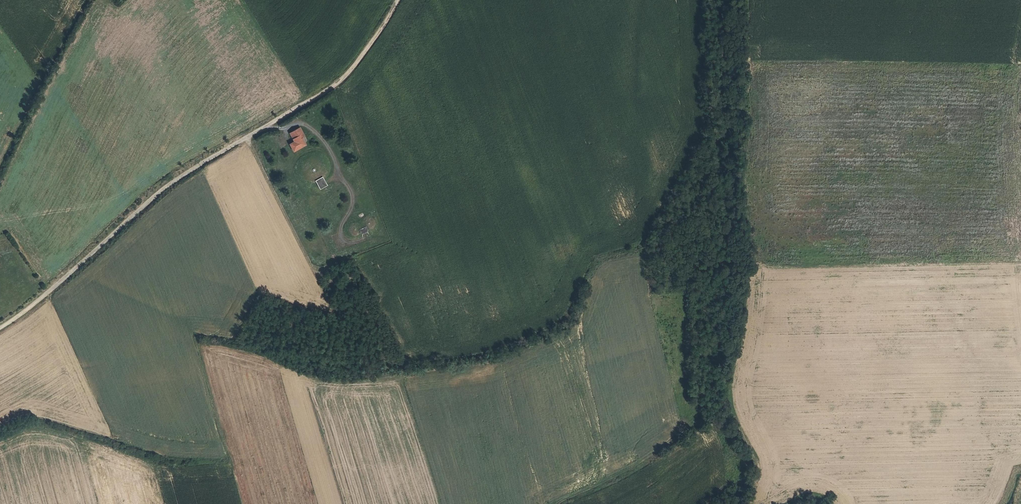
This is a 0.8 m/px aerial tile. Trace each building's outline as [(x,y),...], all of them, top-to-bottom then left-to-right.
[(306,136),(301,127),(292,132),(296,141),(292,143),(296,151),(308,144),(304,136),(306,136)] [(324,176),(317,180),(321,188),(329,184),(324,176)] [(366,226),(359,229),(361,233),(362,234),(368,232),(368,229),(366,226)]
